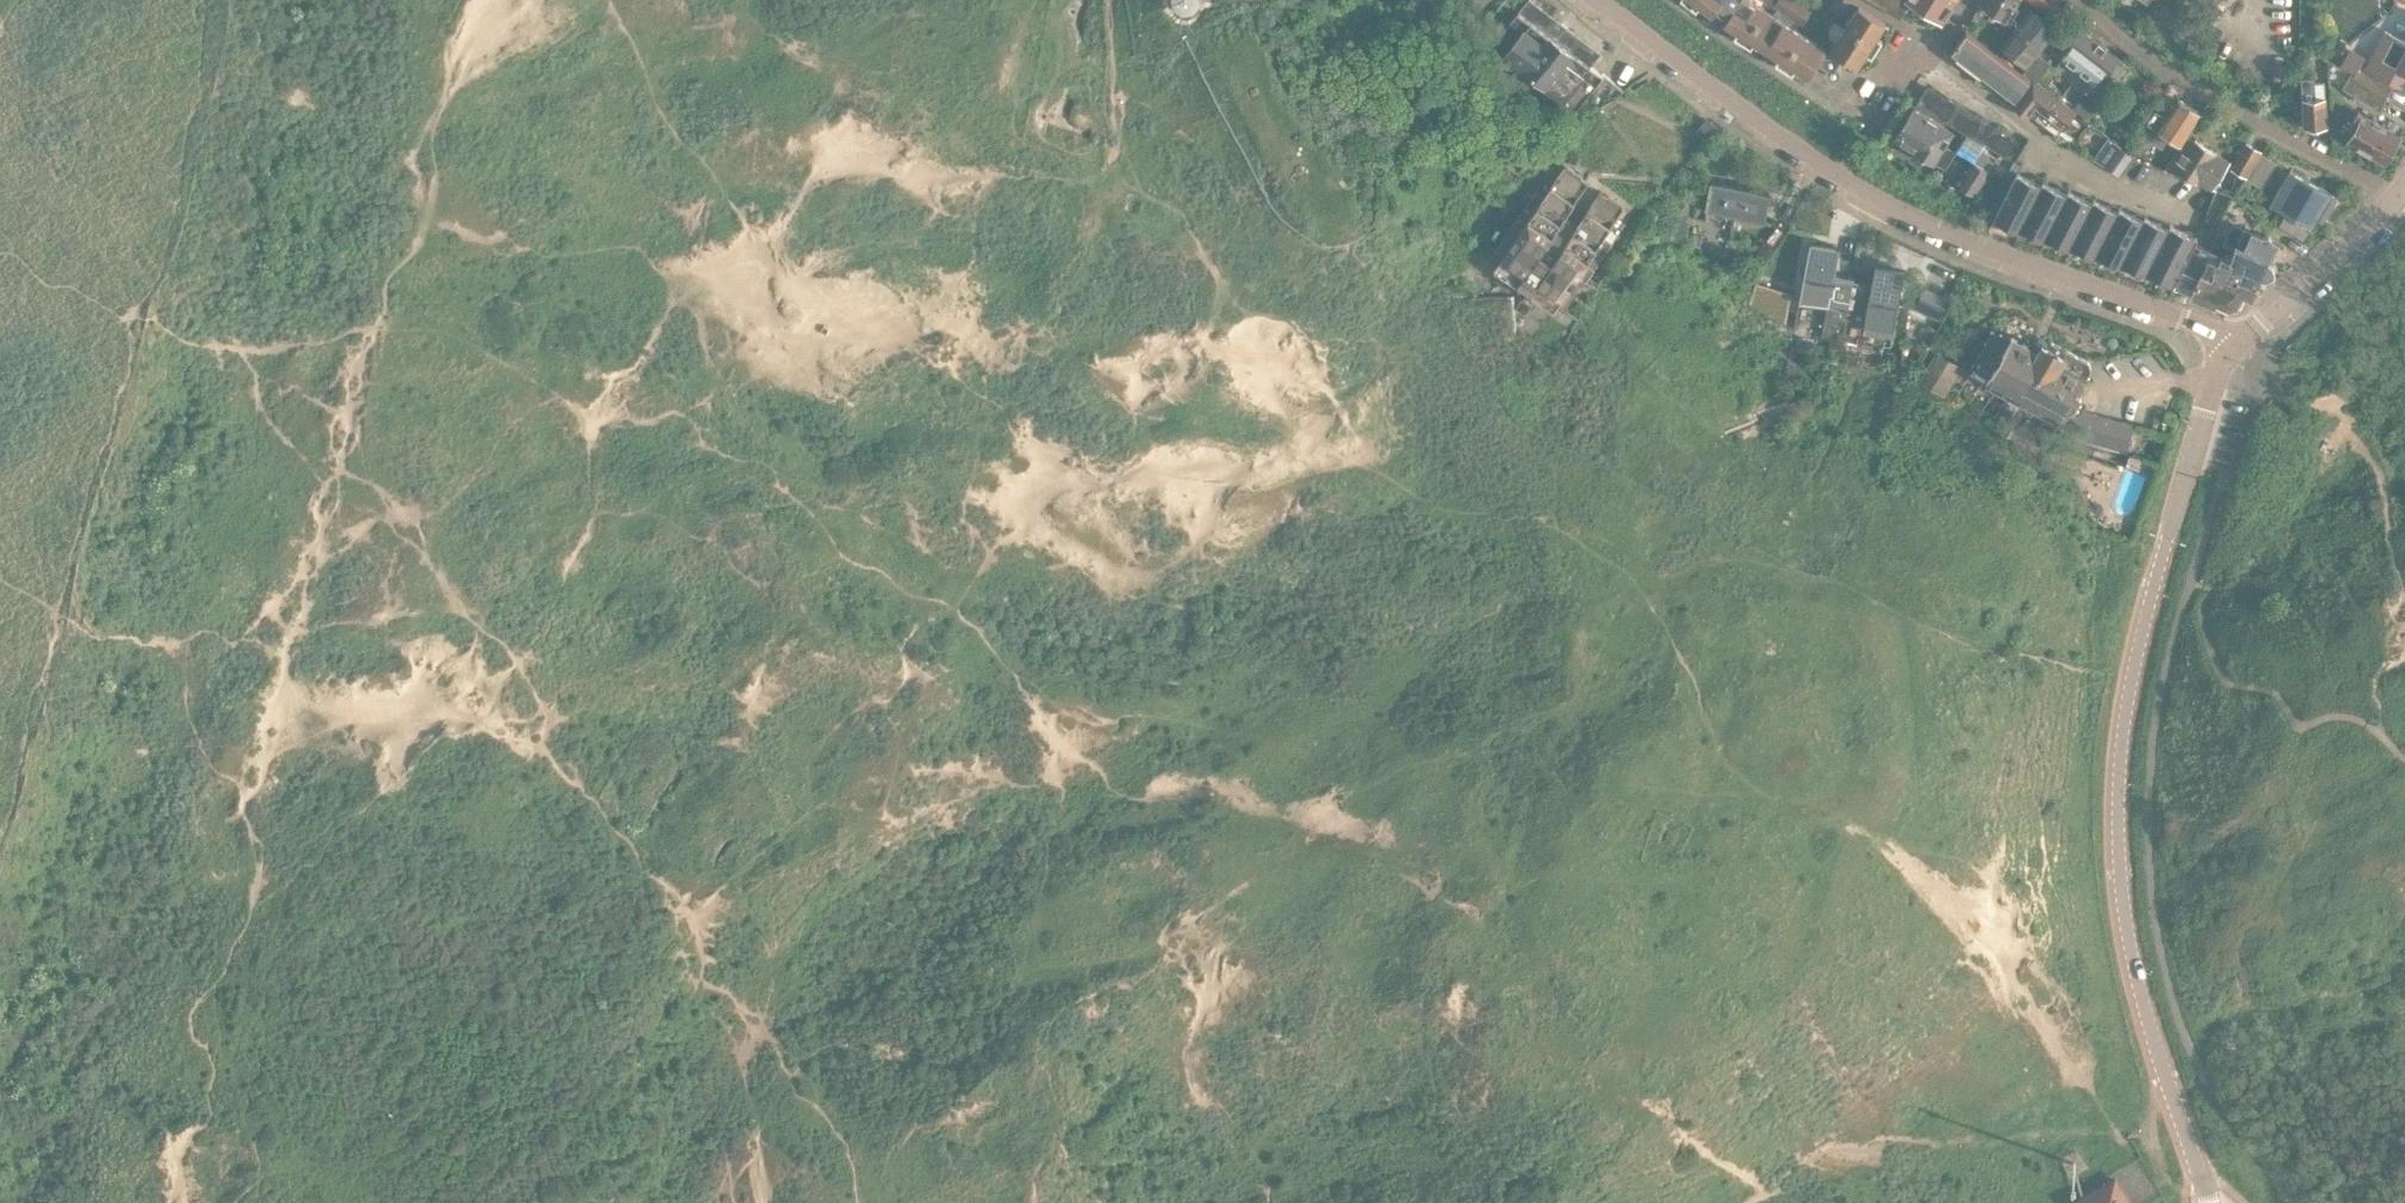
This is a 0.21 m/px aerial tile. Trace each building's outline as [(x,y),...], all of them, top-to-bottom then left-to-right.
[(1171,0),(1174,11),(1181,15),(1191,12),(1196,4),(1195,0),(1171,0)] [(1196,4),(1197,8),(1210,5),(1213,4),(1213,6),(1214,8),(1227,5),(1226,0),(1195,0),(1196,4)] [(1470,8),(1481,0),(1464,0),(1470,8)] [(1488,50),(1499,59),(1498,61),(1504,65),(1505,64),(1520,74),(1515,81),(1567,120),(1587,93),(1599,102),(1612,94),(1620,88),(1602,73),(1589,64),(1599,51),(1531,0),(1525,0),(1517,11),(1517,10),(1495,40),(1488,50)] [(1711,12),(1808,74),(1818,59),(1826,64),(1825,66),(1825,67),(1825,68),(1825,69),(1826,71),(1826,72),(1827,74),(1828,74),(1830,75),(1831,75),(1833,75),(1834,75),(1836,74),(1838,73),(1839,71),(1839,69),(1839,68),(1839,66),(1838,64),(1838,63),(1837,62),(1836,62),(1841,54),(1856,63),(1884,20),(1853,0),(1830,0),(1827,5),(1839,13),(1841,10),(1849,15),(1829,46),(1831,47),(1830,49),(1825,50),(1824,49),(1825,47),(1794,27),(1799,19),(1802,21),(1810,9),(1796,0),(1775,0),(1773,3),(1777,5),(1771,13),(1752,0),(1696,0),(1711,12)] [(1954,0),(1871,0),(1898,17),(1908,2),(1940,22),(1954,0)] [(2016,0),(1980,0),(1979,2),(2008,21),(2017,7),(2013,4),(2016,0)] [(2048,13),(2056,0),(2029,0),(2048,13)] [(2025,66),(2036,52),(2055,28),(2029,7),(1999,45),(2025,66)] [(2079,28),(2066,46),(2067,47),(2060,56),(2093,81),(2100,72),(2104,75),(2107,71),(2115,77),(2125,64),(2117,58),(2118,57),(2079,28)] [(2384,29),(2363,64),(2368,67),(2393,81),(2393,82),(2404,88),(2404,85),(2404,40),(2384,29)] [(2028,77),(2020,72),(1965,30),(1948,52),(1994,88),(1996,86),(2002,90),(1998,95),(2008,102),(2010,99),(2011,99),(2028,77)] [(2025,66),(2020,72),(2028,77),(2033,82),(2034,80),(2048,62),(2036,52),(2025,66)] [(2393,81),(2368,67),(2363,64),(2360,62),(2353,75),(2386,94),(2391,85),(2393,82),(2393,81)] [(2340,86),(2378,108),(2386,94),(2353,75),(2348,73),(2340,86)] [(2300,77),(2303,126),(2325,125),(2322,81),(2313,81),(2312,76),(2300,77)] [(2034,80),(2033,82),(2028,77),(2011,99),(2010,99),(2009,101),(2027,115),(2033,107),(2038,111),(2034,116),(2055,132),(2059,126),(2060,127),(2072,111),(2073,111),(2074,110),(2034,80)] [(2003,153),(2013,137),(1926,86),(1926,87),(1927,88),(1918,102),(1916,100),(1915,101),(2003,153)] [(2083,116),(2092,105),(2080,95),(2071,107),(2083,116)] [(2167,136),(2179,143),(2185,133),(2199,111),(2177,97),(2165,116),(2154,108),(2138,132),(2160,146),(2167,136)] [(1913,107),(1894,138),(1933,161),(1933,160),(1943,166),(1953,150),(1943,144),(1951,130),(1913,107)] [(2398,134),(2356,109),(2348,124),(2354,127),(2346,140),(2383,161),(2385,157),(2389,156),(2393,150),(2391,146),(2398,134)] [(1702,140),(1704,142),(1718,127),(1709,119),(1696,134),(1702,140)] [(1965,133),(1956,147),(1972,157),(1973,155),(1978,158),(1976,162),(1987,169),(1998,153),(1965,133)] [(2185,133),(2179,143),(2164,167),(2210,186),(2227,160),(2214,152),(2214,151),(2194,138),(2192,140),(2185,135),(2186,133),(2185,133)] [(2230,167),(2245,175),(2259,150),(2244,142),(2230,167)] [(2105,166),(2117,174),(2130,156),(2118,147),(2105,166)] [(1972,193),(1987,169),(1976,162),(1978,158),(1973,155),(1972,157),(1956,184),(1972,193)] [(1539,182),(1487,257),(1519,279),(1529,264),(1537,270),(1539,267),(1543,270),(1531,287),(1563,309),(1615,234),(1613,233),(1609,239),(1602,235),(1623,205),(1599,189),(1584,210),(1572,202),(1587,181),(1563,164),(1542,194),(1536,189),(1540,183),(1539,182)] [(2331,193),(2288,168),(2268,204),(2311,228),(2317,218),(2321,221),(2335,196),(2331,194),(2331,193)] [(2015,170),(1992,218),(2017,231),(2042,179),(2041,179),(2040,182),(2015,170)] [(2058,187),(2042,179),(2017,231),(2018,231),(2020,229),(2043,240),(2068,188),(2066,188),(2065,190),(2058,187)] [(1767,191),(1742,187),(1710,181),(1703,218),(1693,217),(1690,245),(1726,252),(1733,213),(1762,219),(1767,191)] [(2092,196),(2090,199),(2068,188),(2043,240),(2044,240),(2045,237),(2068,249),(2093,197),(2092,196)] [(2109,205),(2093,197),(2068,249),(2069,249),(2071,246),(2094,258),(2119,206),(2117,205),(2116,208),(2109,205)] [(2143,214),(2142,217),(2119,206),(2094,258),(2095,258),(2096,255),(2119,266),(2144,215),(2143,214)] [(2144,275),(2145,275),(2170,224),(2168,223),(2167,226),(2144,215),(2119,266),(2120,267),(2122,264),(2144,275)] [(2172,285),(2173,282),(2192,242),(2195,236),(2170,224),(2145,275),(2146,276),(2147,273),(2171,285),(2172,285)] [(1684,243),(1686,228),(1671,226),(1669,240),(1684,243)] [(2271,275),(2272,274),(2273,272),(2273,271),(2271,263),(2266,259),(2275,241),(2270,239),(2267,234),(2261,234),(2257,232),(2255,231),(2254,232),(2243,227),(2237,239),(2218,230),(2209,250),(2192,242),(2173,282),(2172,285),(2196,296),(2200,301),(2207,301),(2226,309),(2228,305),(2234,303),(2238,305),(2244,293),(2250,296),(2258,277),(2264,278),(2271,275)] [(1840,313),(1845,314),(1851,279),(1832,276),(1837,246),(1809,241),(1797,308),(1798,308),(1797,310),(1812,313),(1814,301),(1842,306),(1840,313)] [(1855,280),(1851,279),(1845,314),(1839,346),(1857,350),(1855,365),(1876,369),(1884,325),(1891,326),(1902,269),(1874,264),(1871,283),(1855,280)] [(1753,282),(1752,288),(1747,305),(1763,313),(1784,324),(1786,315),(1790,292),(1771,287),(1753,282)] [(1909,307),(1936,320),(1946,301),(1919,288),(1909,307)] [(1516,357),(1513,303),(1513,300),(1513,299),(1512,297),(1511,296),(1510,295),(1509,294),(1507,294),(1505,293),(1412,298),(1410,298),(1409,299),(1407,300),(1406,301),(1405,302),(1405,304),(1404,305),(1404,307),(1407,361),(1407,363),(1408,365),(1408,366),(1409,368),(1411,369),(1412,369),(1414,370),(1415,370),(1508,365),(1509,365),(1511,365),(1513,364),(1514,363),(1515,362),(1516,360),(1516,359),(1516,357)] [(1523,312),(1529,303),(1520,297),(1514,306),(1523,312)] [(1990,328),(1970,364),(1976,371),(1975,371),(1986,377),(1986,378),(1985,382),(2059,421),(2061,418),(2067,409),(2069,410),(2071,407),(2080,392),(2077,390),(2089,367),(2087,361),(2050,340),(2044,342),(2043,344),(2041,343),(2036,350),(2010,335),(2009,337),(1998,331),(1990,328)] [(1934,353),(1919,380),(1918,381),(1944,396),(1953,379),(1951,378),(1958,366),(1934,353)] [(2079,405),(2065,431),(2083,441),(2124,452),(2125,450),(2115,448),(2122,423),(2132,426),(2132,424),(2094,414),(2079,405)] [(2012,431),(2020,418),(2002,408),(1995,422),(2012,431)] [(2033,460),(2030,469),(2062,483),(2066,474),(2033,460)] [(1207,618),(1196,617),(1195,626),(1206,627),(1207,618)] [(717,852),(708,864),(723,876),(733,864),(719,853),(717,852)] [(2113,1178),(2083,1195),(2081,1196),(2072,1202),(2128,1202),(2113,1178)]
